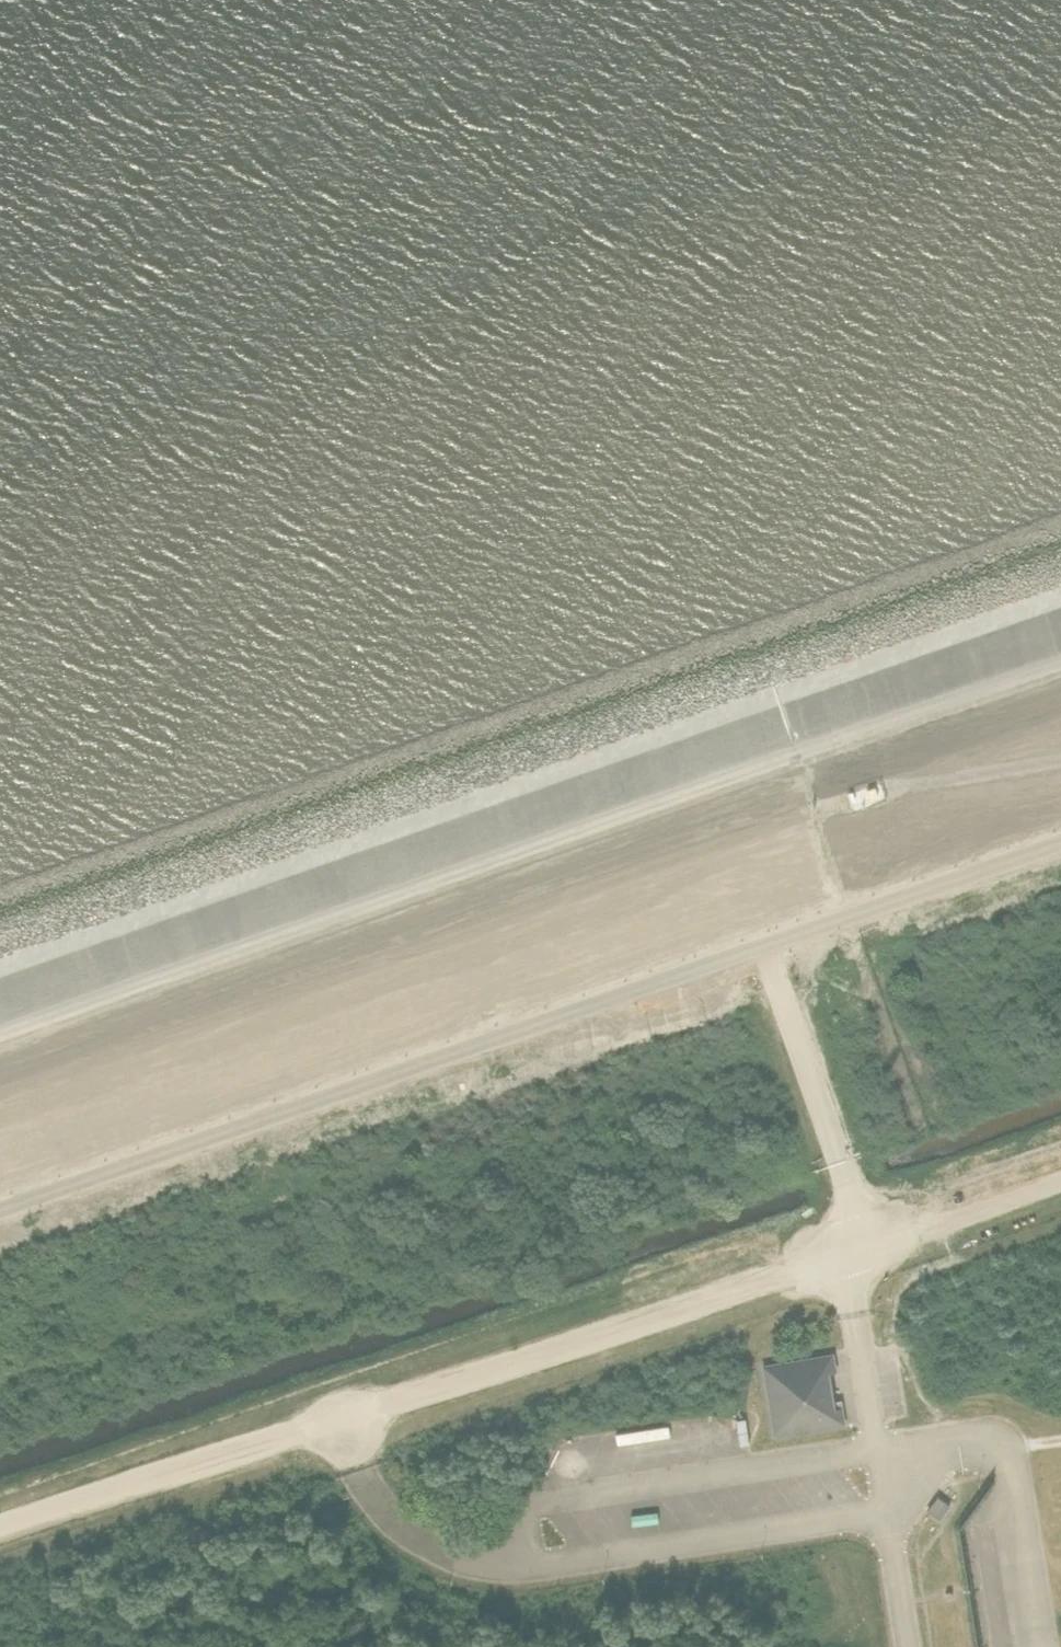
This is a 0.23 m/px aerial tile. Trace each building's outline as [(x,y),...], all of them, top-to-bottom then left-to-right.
[(774,1435),(843,1423),(840,1406),(833,1408),(830,1389),(827,1389),(825,1374),(827,1373),(835,1371),(832,1354),(763,1365),(774,1435)] [(944,1496),(934,1512),(948,1520),(958,1505),(944,1496)]
